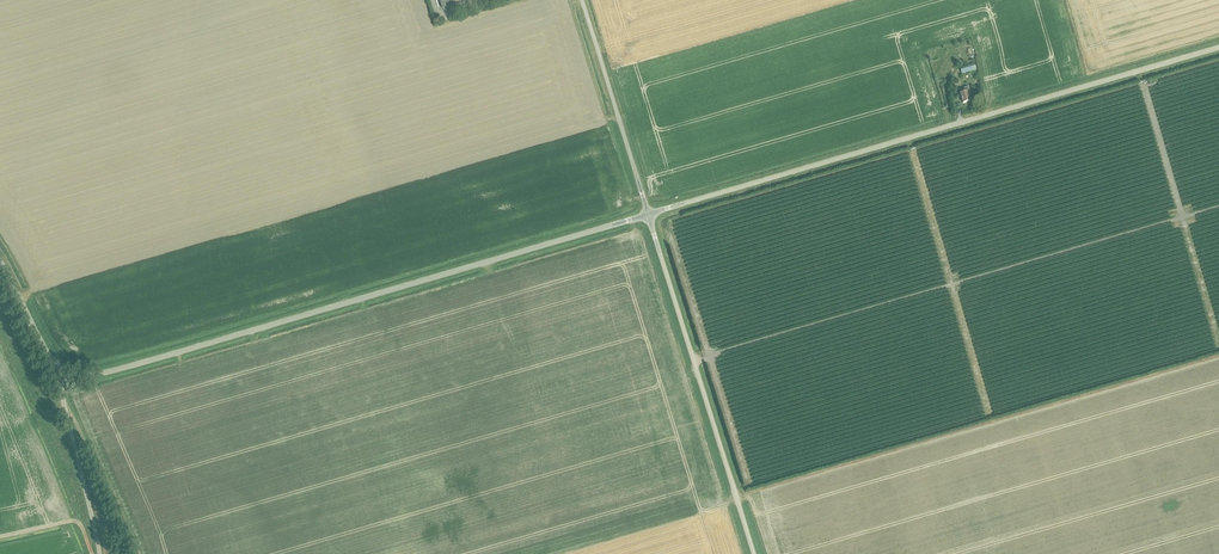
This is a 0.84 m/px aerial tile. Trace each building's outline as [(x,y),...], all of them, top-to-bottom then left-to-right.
[(471,0),(440,0),(443,9),(471,0)] [(974,63),(960,67),(962,74),(976,69),(974,63)] [(961,93),(960,93),(963,103),(971,101),(970,97),(971,96),(968,87),(963,88),(965,92),(961,93)]
